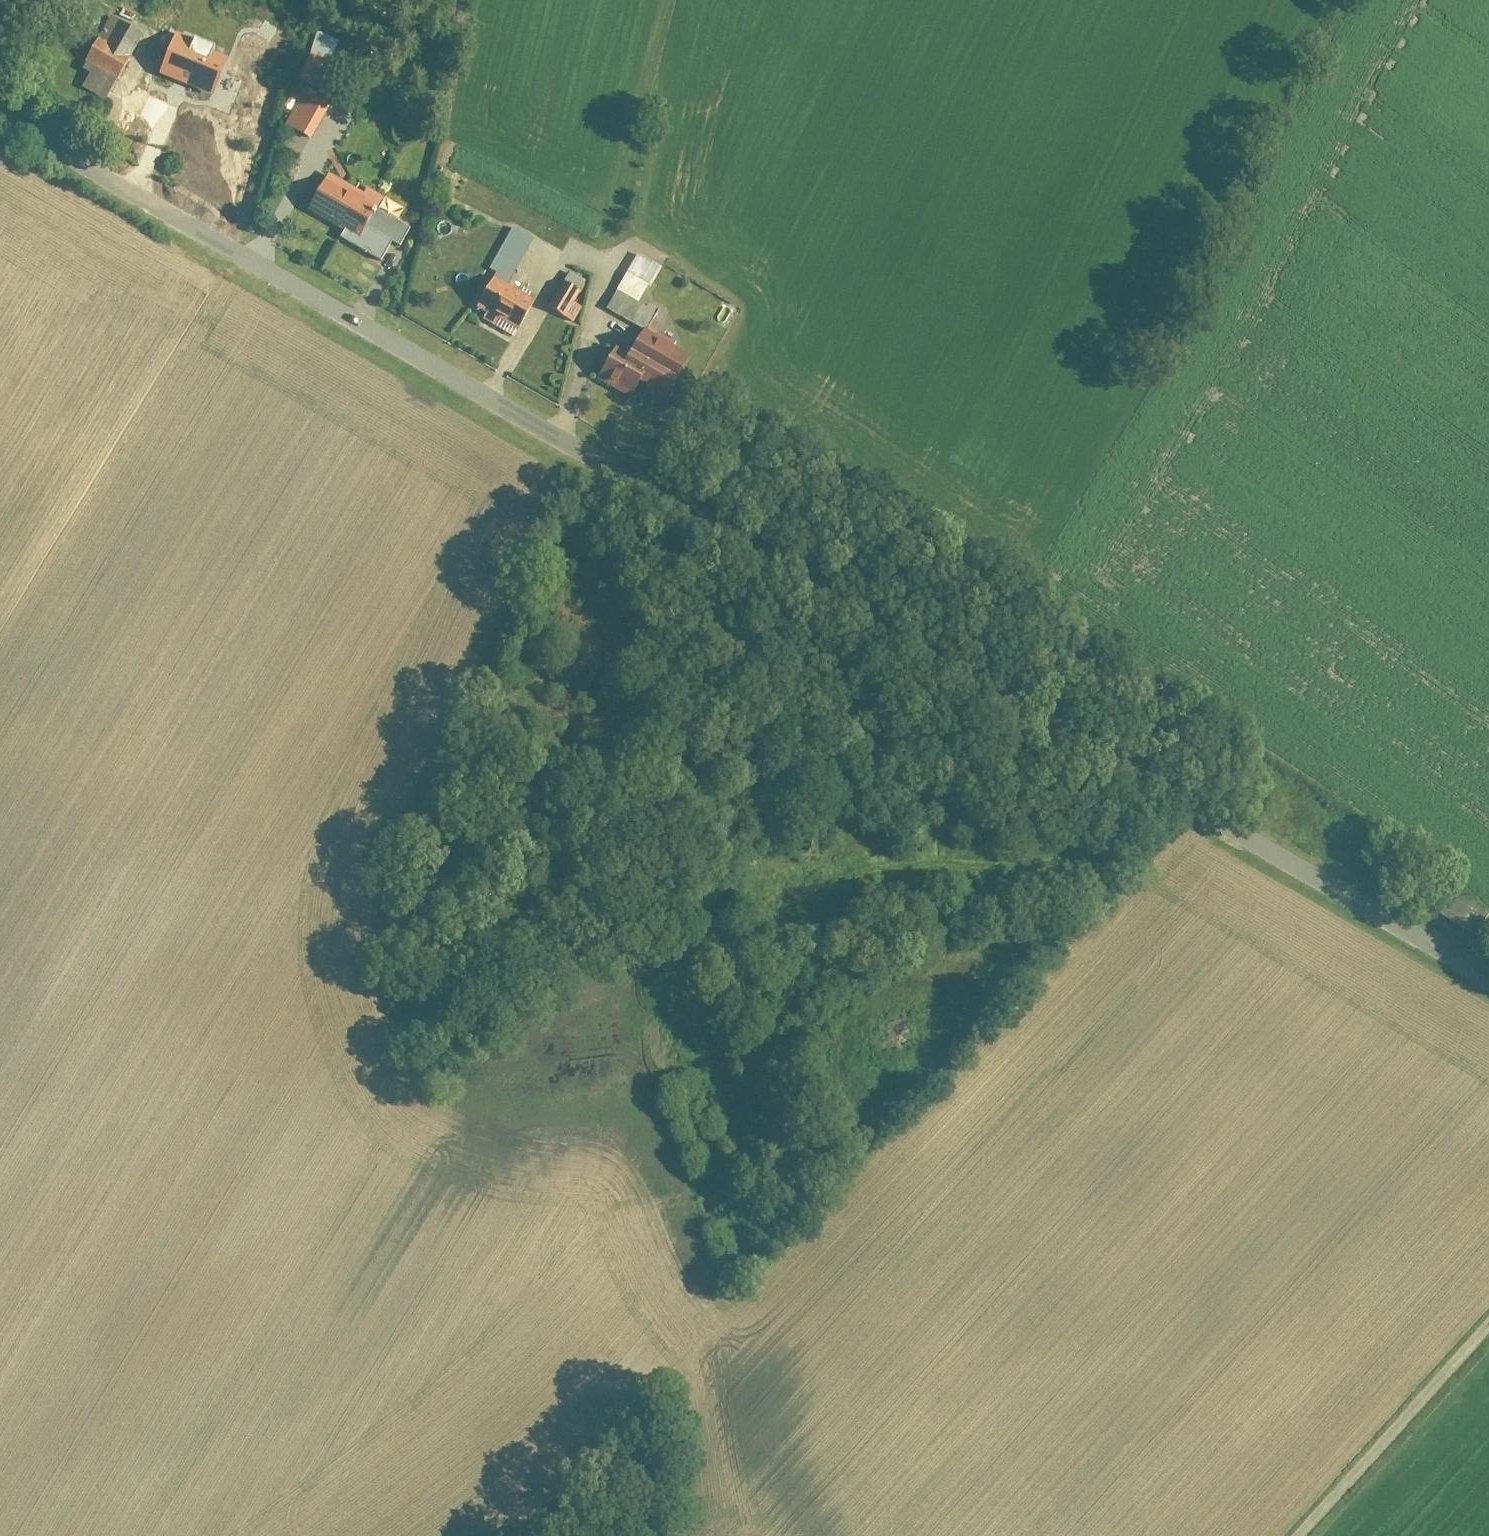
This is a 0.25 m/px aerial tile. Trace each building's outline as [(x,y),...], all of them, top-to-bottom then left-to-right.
[(93,48),(84,67),(119,85),(129,68),(126,67),(141,38),(114,24),(100,51),(93,48)] [(177,35),(161,73),(212,94),(225,63),(211,58),(214,50),(177,35)] [(297,83),(318,94),(334,65),(313,54),(297,83)] [(304,94),(282,132),(308,147),(330,109),(304,94)] [(325,183),(308,212),(343,232),(338,241),(379,264),(391,244),(399,248),(409,231),(373,211),(379,200),(366,193),(360,203),(325,183)] [(513,233),(495,262),(512,272),(530,243),(513,233)] [(656,315),(640,306),(657,274),(635,262),(617,295),(616,294),(605,314),(645,335),(656,315)] [(487,286),(473,314),(515,336),(529,307),(487,286)] [(562,320),(573,326),(581,312),(570,306),(576,295),(561,287),(546,314),(560,322),(562,320)] [(606,359),(593,384),(628,403),(634,392),(663,408),(687,365),(632,336),(617,364),(606,359)]
